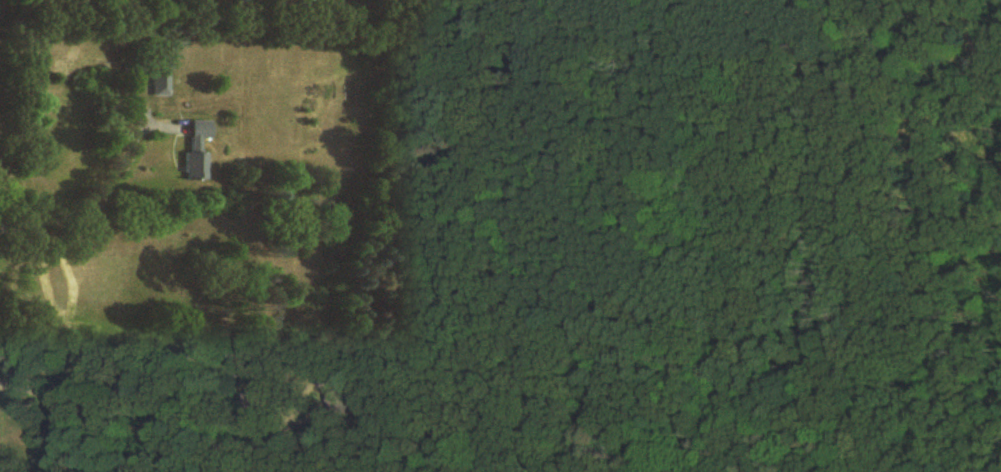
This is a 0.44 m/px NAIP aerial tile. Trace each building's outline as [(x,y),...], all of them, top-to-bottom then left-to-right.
[(171,97),(171,71),(155,71),(155,97),(171,97)] [(187,153),(187,180),(209,180),(209,153),(204,152),(204,140),(212,140),(212,121),(192,121),(192,153),(187,153)]
